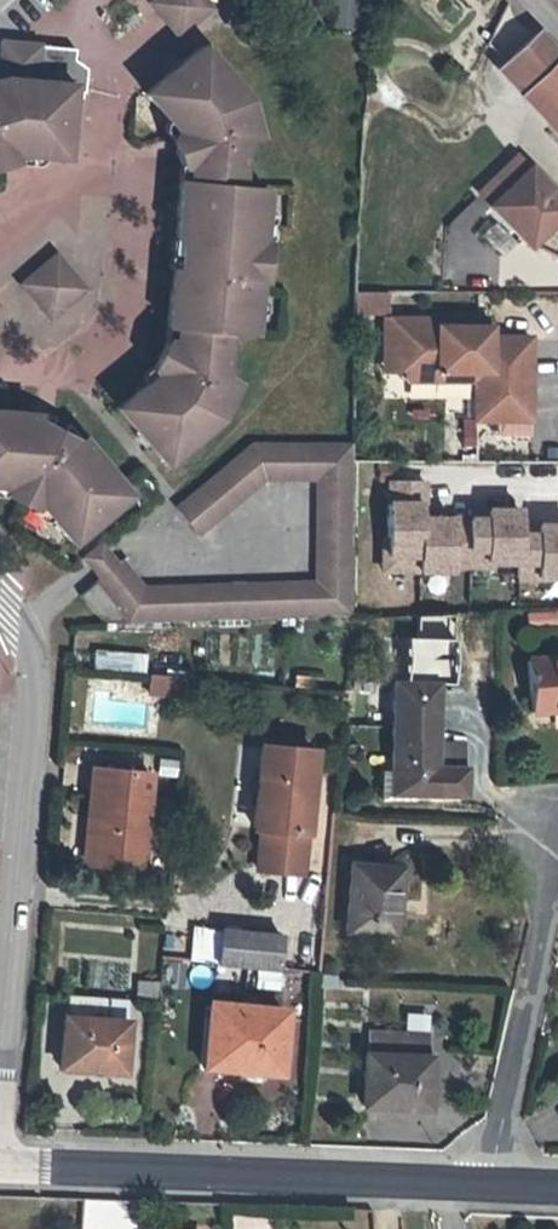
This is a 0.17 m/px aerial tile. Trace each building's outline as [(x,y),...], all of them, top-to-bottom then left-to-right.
[(187,24),(207,6),(202,0),(151,0),(148,2),(167,23),(187,24)] [(177,34),(187,24),(167,23),(177,34)] [(536,32),(505,61),(557,117),(557,56),(536,32)] [(10,147),(12,152),(63,156),(64,143),(73,135),(77,96),(79,96),(79,90),(82,91),(84,73),(71,72),(73,48),(5,42),(2,78),(0,77),(0,149),(10,147)] [(144,92),(176,131),(184,129),(189,144),(174,149),(179,166),(186,166),(185,179),(178,179),(173,236),(179,236),(176,273),(183,273),(182,290),(168,289),(165,326),(173,327),(172,340),(164,339),(156,355),(171,362),(164,377),(154,373),(116,406),(164,462),(206,427),(202,422),(216,410),(231,380),(221,375),(225,330),(250,331),(255,279),(261,279),(265,242),(258,241),(263,188),(237,185),(241,139),(252,136),(241,103),(230,91),(235,87),(199,45),(192,51),(144,92)] [(170,139),(174,149),(189,144),(184,129),(176,131),(170,139)] [(11,161),(10,160),(12,152),(10,147),(0,149),(0,165),(11,161)] [(557,216),(557,200),(551,206),(522,175),(529,168),(516,155),(478,190),(492,204),(496,209),(490,215),(514,242),(522,235),(529,243),(557,216)] [(179,166),(178,179),(185,179),(186,166),(179,166)] [(522,175),(551,206),(557,200),(557,199),(529,168),(522,175)] [(173,236),(168,289),(182,290),(183,273),(176,273),(179,236),(173,236)] [(49,314),(80,288),(54,256),(22,283),(49,314)] [(363,289),(357,307),(383,315),(389,297),(363,289)] [(380,316),(380,339),(395,340),(395,369),(406,379),(437,379),(437,372),(466,372),(466,379),(475,379),(474,418),(497,418),(529,418),(529,392),(520,392),(520,379),(529,379),(529,335),(485,335),(485,317),(380,316)] [(165,326),(164,339),(172,340),(173,327),(165,326)] [(395,340),(380,339),(380,369),(395,369),(395,340)] [(151,367),(154,373),(164,377),(171,362),(156,355),(151,367)] [(529,379),(520,379),(520,392),(529,392),(529,379)] [(78,437),(75,441),(56,431),(52,429),(33,420),(34,413),(0,410),(0,484),(5,485),(4,493),(31,506),(37,501),(70,539),(113,505),(109,500),(123,489),(78,437)] [(33,420),(52,429),(54,415),(34,413),(33,420)] [(529,418),(497,418),(497,434),(529,434),(529,418)] [(75,441),(78,437),(66,422),(56,431),(75,441)] [(121,560),(118,562),(101,576),(80,594),(103,622),(350,615),(352,443),(251,442),(190,494),(175,507),(179,512),(197,533),(263,477),(315,478),(313,580),(143,585),(121,560)] [(390,479),(390,500),(388,500),(388,536),(388,553),(419,553),(420,568),(452,568),(452,563),(470,563),(470,555),(487,555),(487,559),(493,559),(519,559),(519,568),(537,568),(537,572),(557,572),(557,522),(538,522),(538,531),(520,531),(520,522),(520,507),(487,507),(487,516),(469,516),(469,524),(452,524),(452,516),(421,516),(421,502),(424,502),(424,479),(390,479)] [(538,522),(520,522),(520,531),(538,531),(538,522)] [(384,568),(420,568),(419,553),(388,553),(388,536),(384,536),(384,568)] [(85,556),(101,576),(118,562),(101,543),(85,556)] [(94,651),(93,666),(146,667),(146,652),(94,651)] [(527,659),(531,710),(557,708),(557,657),(527,659)] [(148,691),(171,693),(173,674),(150,672),(148,691)] [(173,674),(171,693),(185,694),(186,675),(173,674)] [(392,681),(390,768),(390,792),(464,793),(465,766),(434,765),(435,746),(436,681),(392,681)] [(261,827),(257,868),(302,872),(313,750),(261,745),(254,827),(261,827)] [(465,746),(435,746),(434,765),(465,766),(465,746)] [(140,867),(149,773),(96,768),(87,862),(140,867)] [(390,799),(390,792),(390,768),(379,768),(378,799),(390,799)] [(392,909),(395,867),(351,863),(347,929),(395,934),(397,910),(392,909)] [(276,969),(280,934),(206,926),(202,960),(276,969)] [(135,1000),(156,1002),(158,982),(137,980),(135,1000)] [(64,995),(59,1062),(80,1064),(80,1067),(121,1070),(125,1021),(106,1018),(107,998),(64,995)] [(230,1060),(229,1071),(247,1073),(247,1067),(276,1070),(282,1010),(211,1003),(206,1057),(230,1060)] [(368,1031),(367,1054),(365,1053),(363,1100),(384,1101),(384,1105),(424,1106),(426,1056),(424,1056),(425,1034),(368,1031)] [(205,1069),(229,1071),(230,1060),(206,1057),(205,1069)] [(30,1223),(30,1197),(0,1197),(0,1222),(30,1223)]
